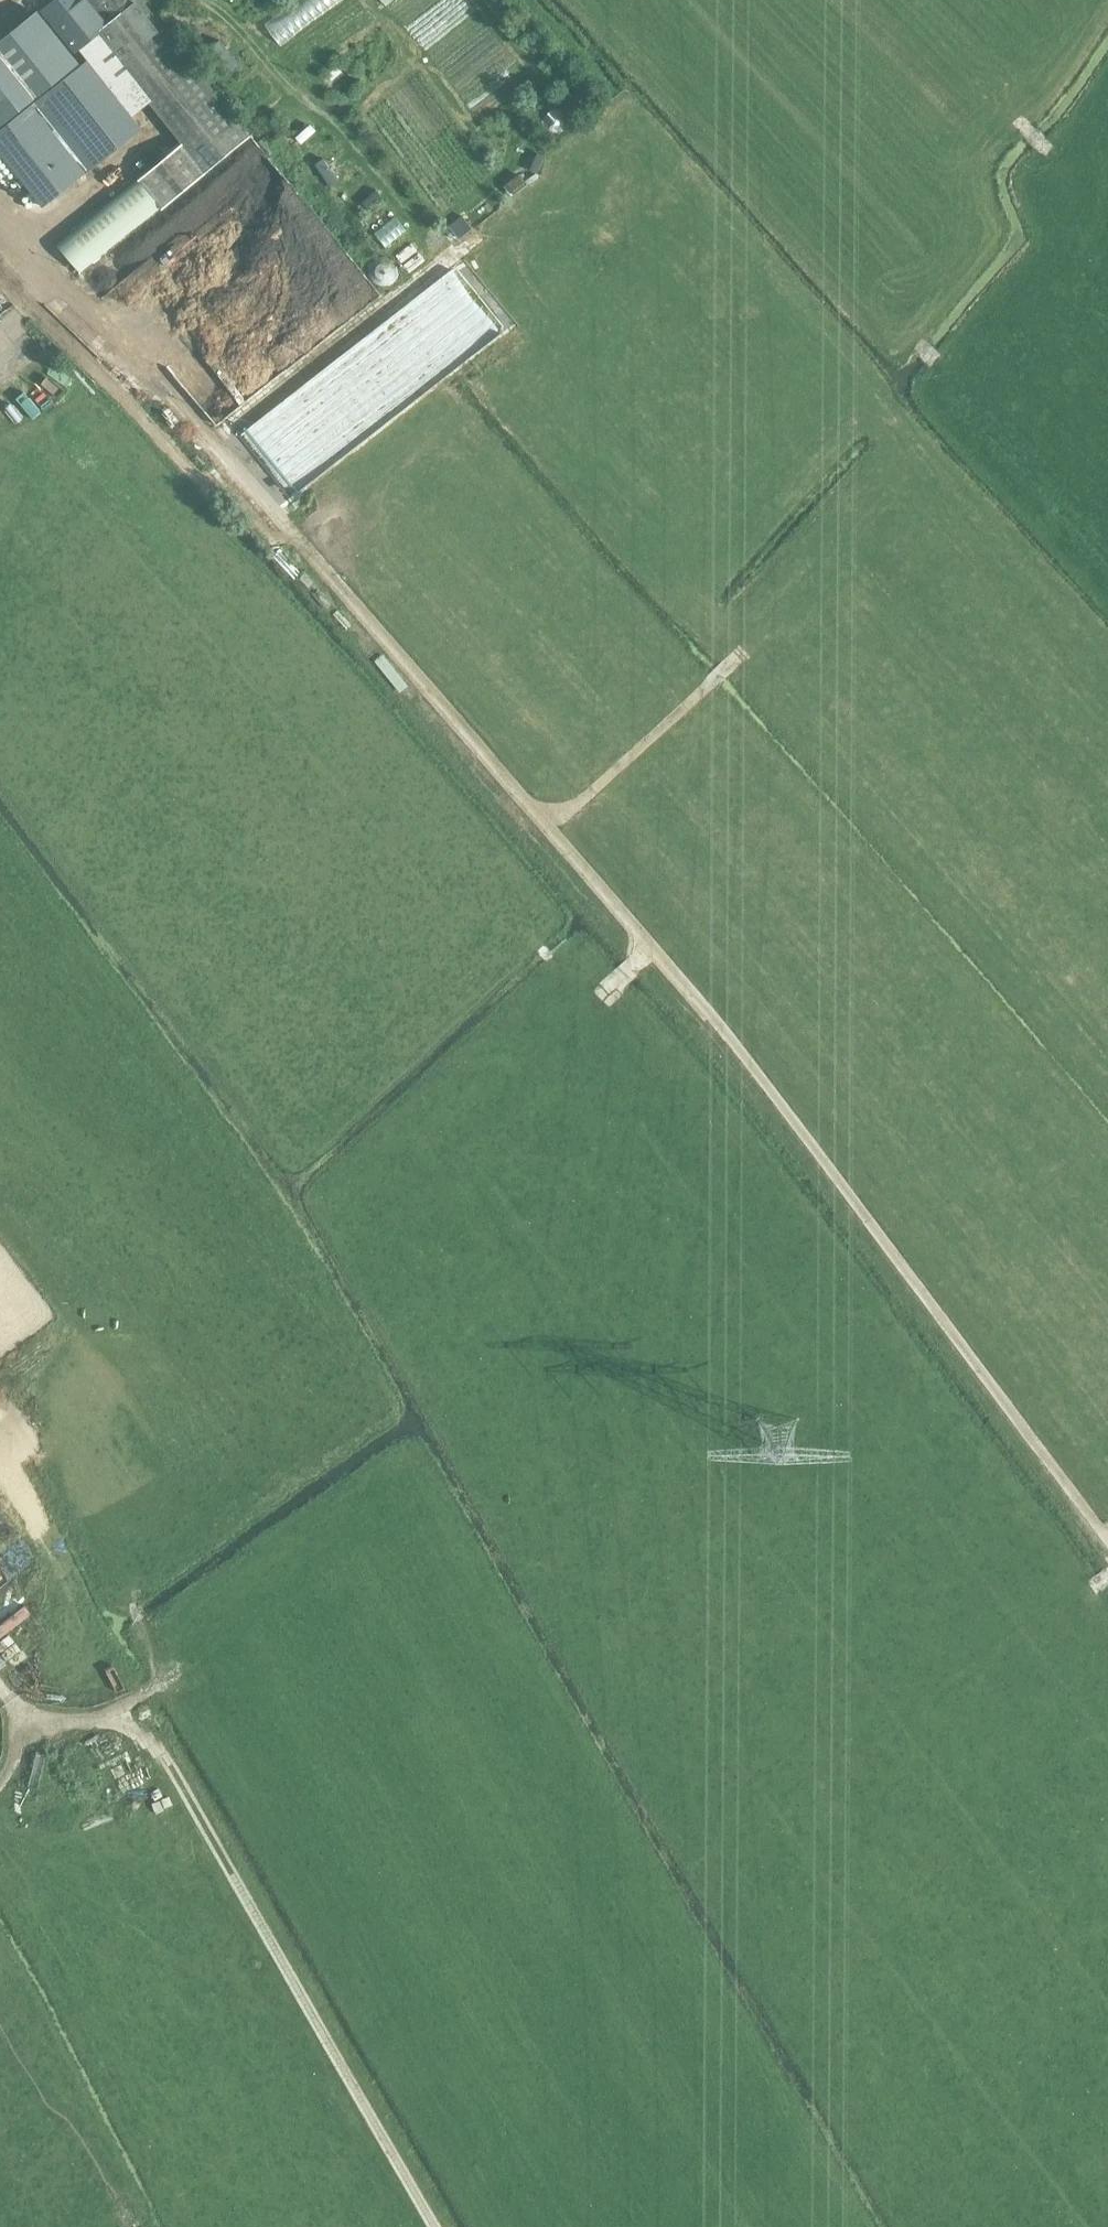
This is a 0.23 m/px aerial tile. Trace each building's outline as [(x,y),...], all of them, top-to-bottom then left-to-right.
[(100,33),(185,140),(140,178),(162,206),(164,208),(250,136),(142,0),(52,0),(40,10),(75,52),(100,33)] [(341,0),(296,0),(264,24),(280,45),(341,0)] [(40,10),(0,43),(0,131),(25,111),(32,106),(79,67),(83,64),(82,62),(40,10)] [(84,172),(133,134),(79,67),(32,106),(84,172)] [(41,206),(84,172),(32,106),(0,131),(0,153),(41,206)] [(527,183),(519,173),(503,186),(511,196),(527,183)] [(162,206),(140,178),(58,242),(80,270),(162,206)] [(386,242),(407,229),(399,216),(378,228),(386,242)] [(449,227),(459,239),(472,228),(463,216),(449,227)]
